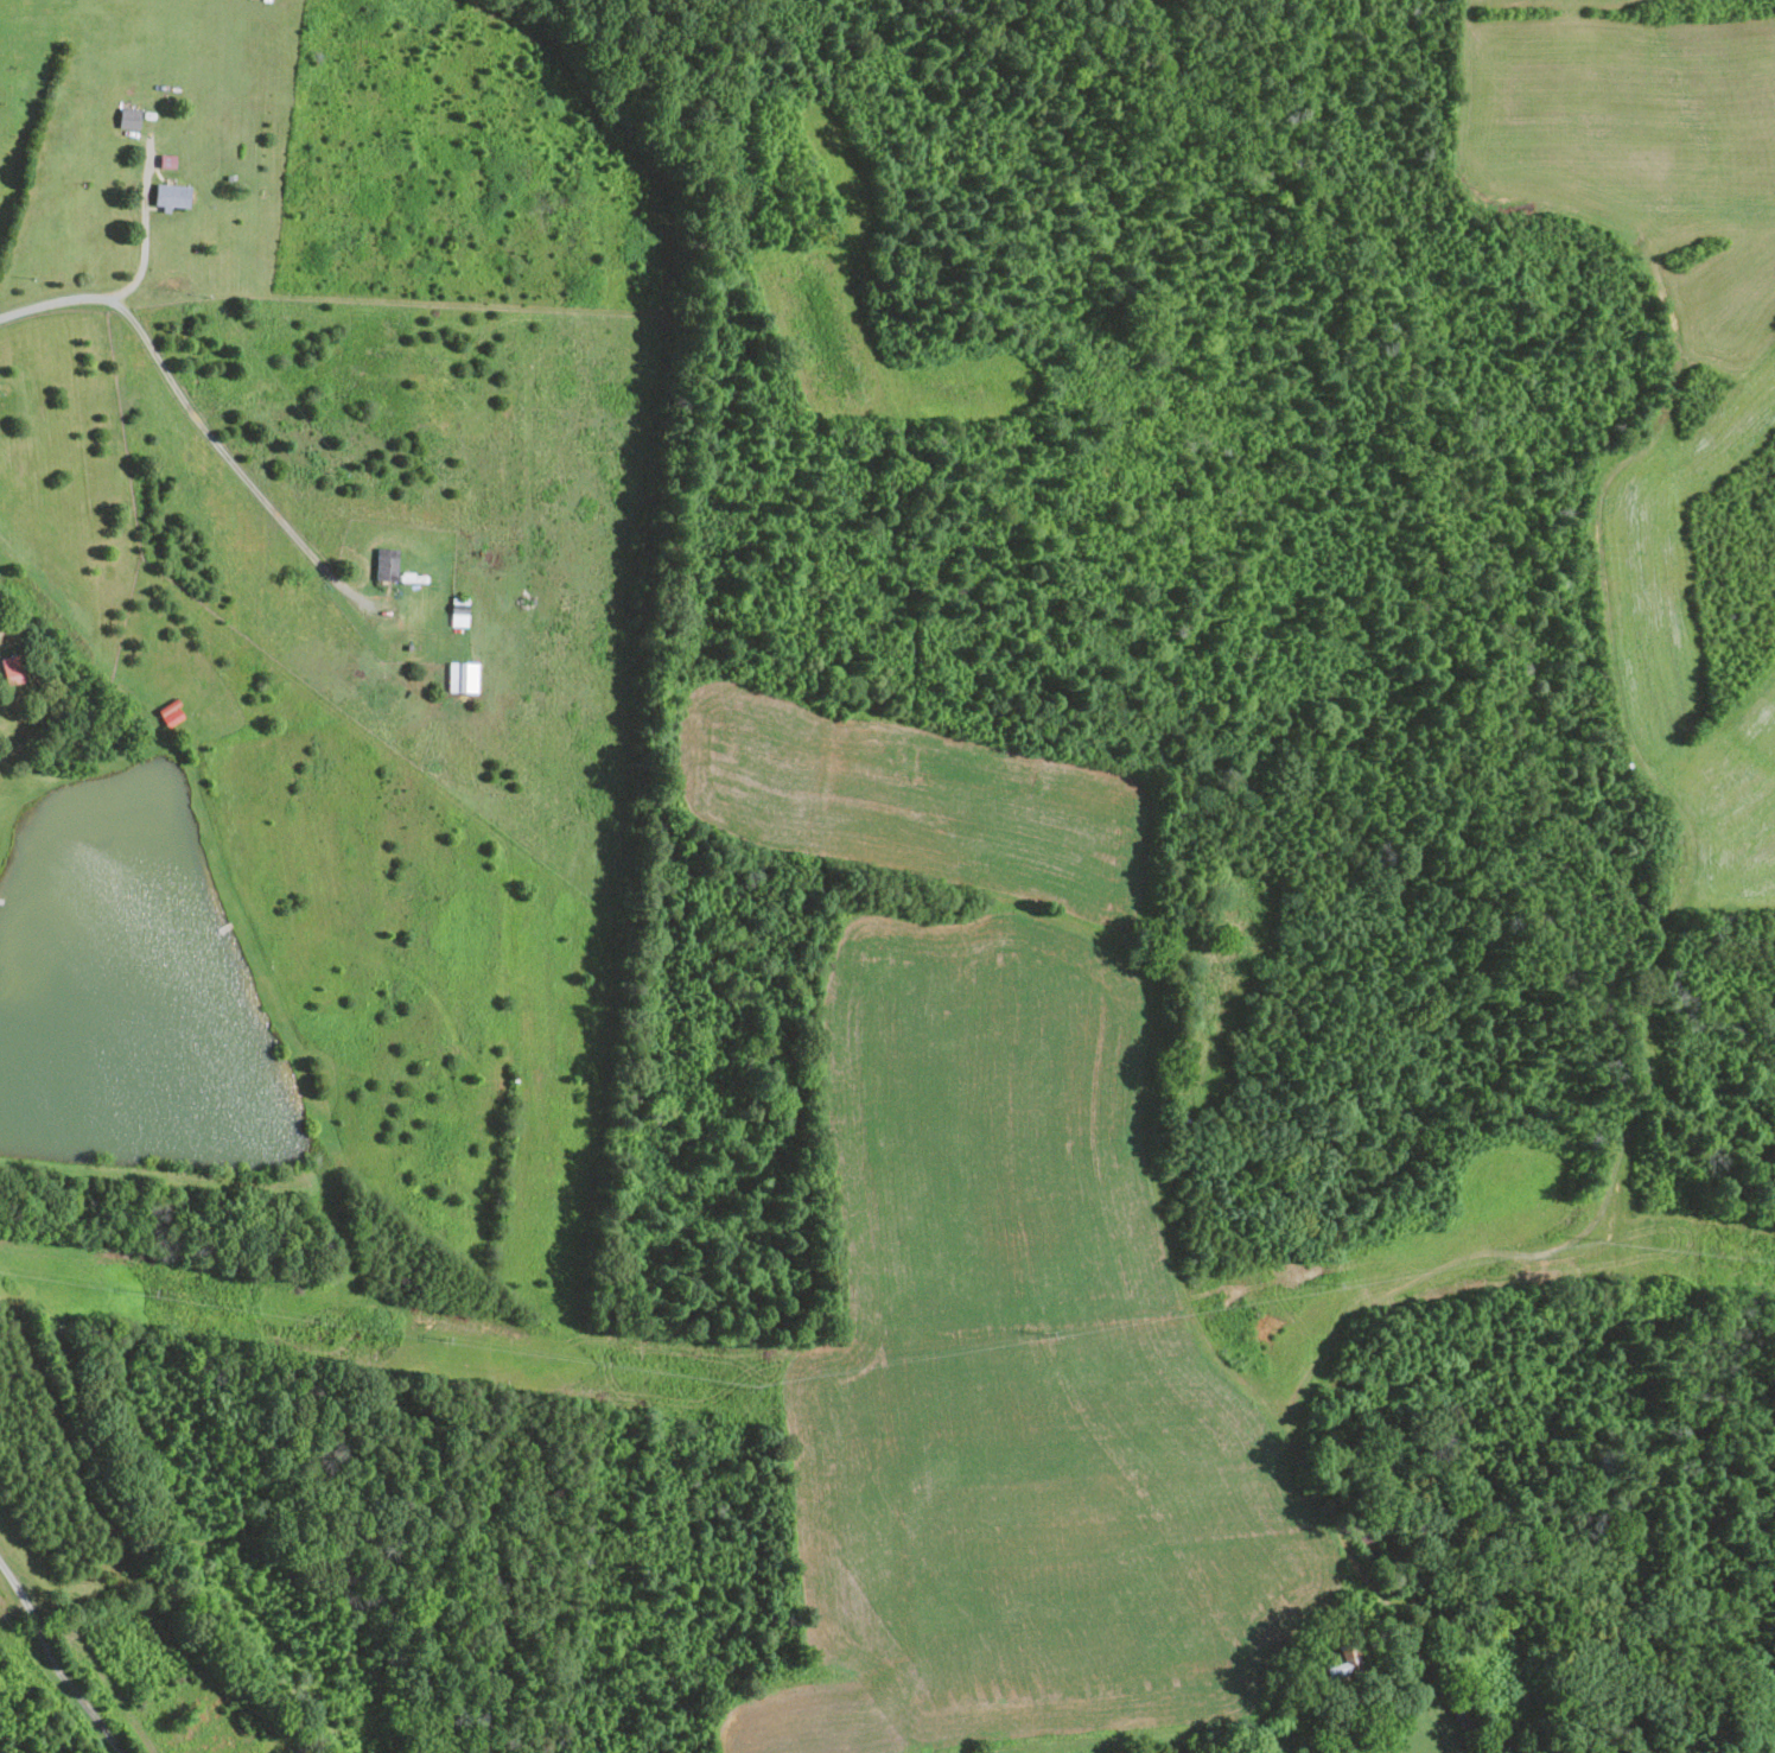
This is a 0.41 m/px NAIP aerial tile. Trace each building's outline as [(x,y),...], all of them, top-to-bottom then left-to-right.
[(137,128),(137,108),(118,107),(117,128),(137,128)] [(153,206),(187,208),(188,184),(153,183),(153,206)] [(374,579),(395,579),(396,547),(375,547),(374,579)] [(466,626),(467,608),(450,607),(450,625),(466,626)] [(24,681),(18,653),(0,657),(0,660),(5,684),(24,681)] [(476,692),(477,662),(447,661),(446,690),(476,692)]
